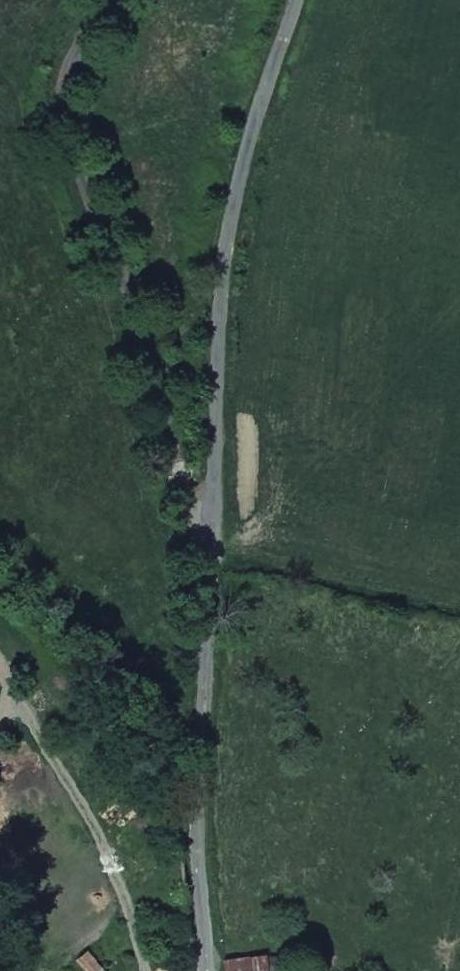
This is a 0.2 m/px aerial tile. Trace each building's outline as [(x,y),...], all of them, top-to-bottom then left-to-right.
[(178,959),(156,963),(158,970),(180,970),(178,959)]
